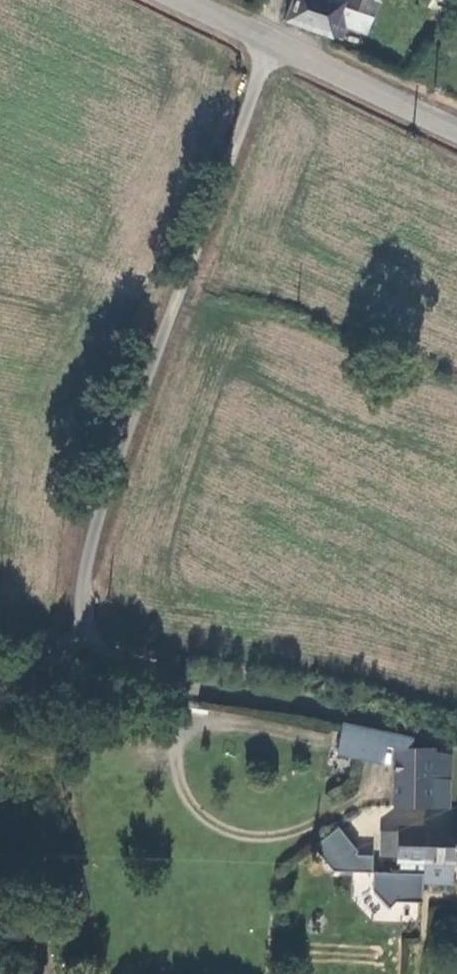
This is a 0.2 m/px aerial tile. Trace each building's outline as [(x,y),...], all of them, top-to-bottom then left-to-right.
[(329,0),(291,0),(285,20),(326,36),(331,23),(358,34),(372,0),(337,0),(336,3),(329,0)] [(393,745),(411,746),(413,737),(339,721),(333,753),(381,762),(384,745),(393,745)] [(452,779),(453,753),(437,753),(437,747),(411,746),(393,745),(390,805),(432,807),(434,778),(452,779)] [(357,851),(336,823),(314,839),(315,843),(311,846),(331,870),(371,871),(371,855),(356,855),(354,853),(357,851)] [(397,872),(421,873),(423,824),(396,823),(395,830),(380,830),(379,856),(394,857),(394,862),(397,863),(397,872)] [(423,824),(421,873),(421,882),(451,883),(452,863),(456,863),(456,826),(423,824)] [(421,882),(421,873),(397,872),(371,871),(371,890),(388,906),(394,900),(420,900),(421,882)]
